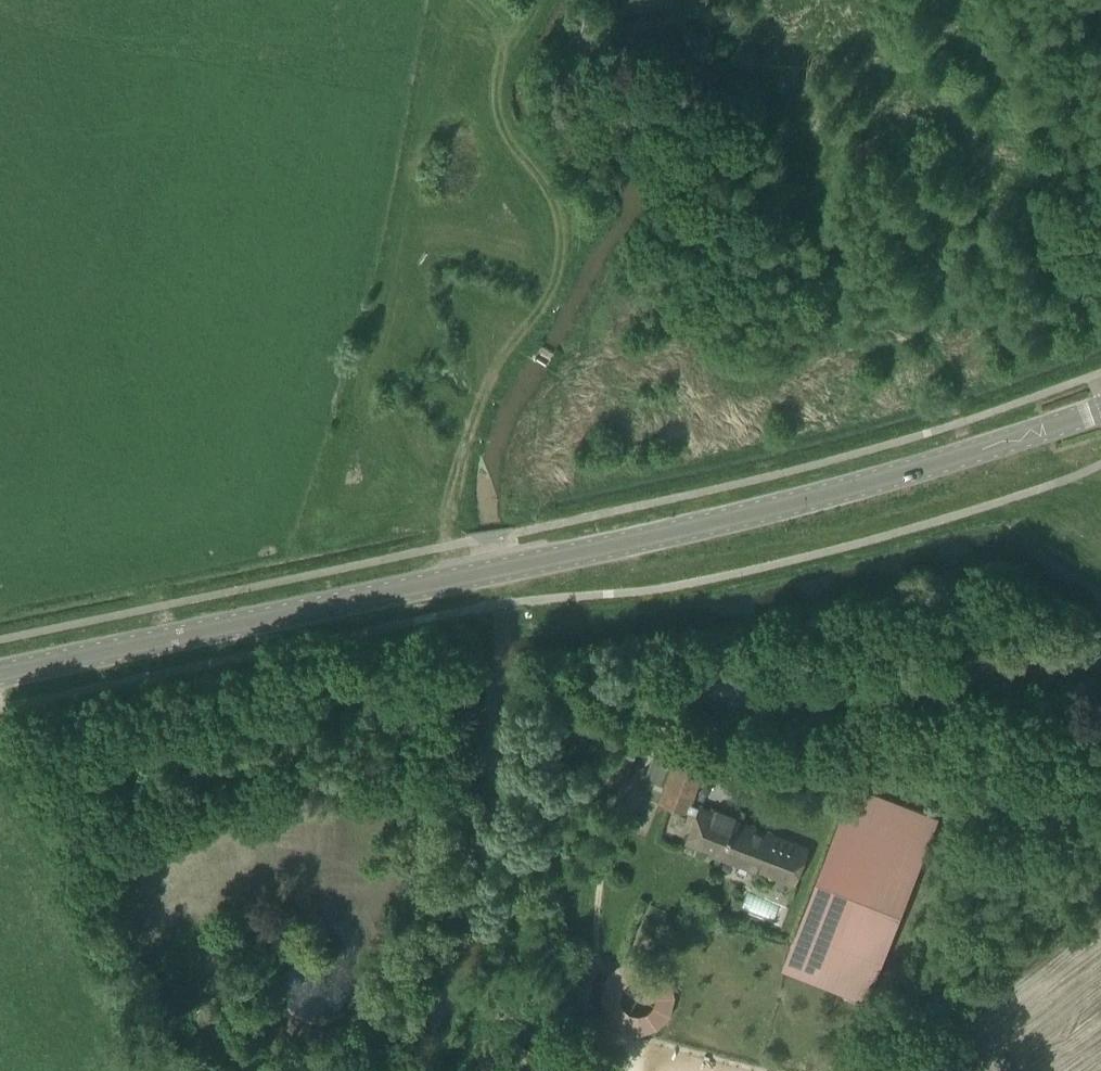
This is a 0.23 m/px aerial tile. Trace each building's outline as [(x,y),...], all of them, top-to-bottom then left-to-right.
[(688,811),(707,764),(678,752),(659,801),(688,811)] [(856,783),(790,956),(869,986),(936,814),(856,783)] [(700,805),(686,841),(795,883),(809,847),(700,805)] [(666,1034),(673,970),(611,963),(604,1027),(666,1034)]
